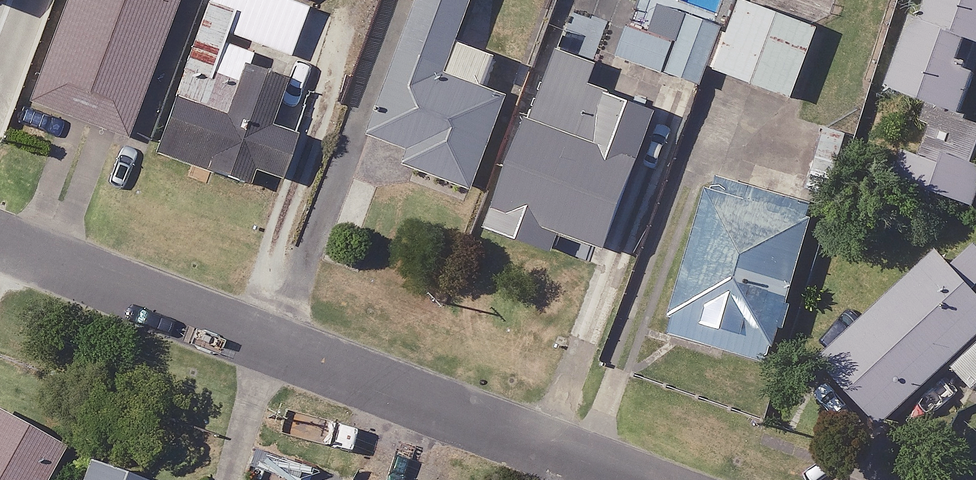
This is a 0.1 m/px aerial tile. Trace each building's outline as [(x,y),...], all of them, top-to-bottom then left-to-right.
[(9,30),(20,0),(0,0),(0,26),(9,30)] [(30,101),(127,136),(177,0),(67,0),(30,101)] [(285,82),(249,70),(255,51),(224,41),(234,9),(207,0),(156,153),(249,183),(253,170),(281,179),(295,136),(270,128),(285,82)] [(333,24),(364,34),(375,0),(341,0),(333,24)] [(375,135),(411,147),(405,165),(475,188),(506,95),(446,75),(472,0),(420,0),(375,135)] [(825,0),(741,0),(716,68),(794,97),(830,2),(825,0)] [(883,90),(961,126),(975,94),(975,0),(926,0),(883,90)] [(720,22),(654,2),(646,27),(633,23),(622,58),(701,83),(720,22)] [(598,67),(553,51),(488,226),(557,251),(563,233),(605,249),(656,111),(591,87),(598,67)] [(934,122),(902,190),(955,215),(975,171),(975,142),(934,122)] [(811,207),(709,182),(672,335),(774,360),(811,207)] [(882,434),(975,330),(975,300),(931,259),(821,380),(882,434)] [(952,364),(975,388),(975,387),(975,341),(952,364)] [(0,408),(0,479),(45,479),(65,442),(0,408)] [(88,468),(83,479),(119,479),(88,468)]
